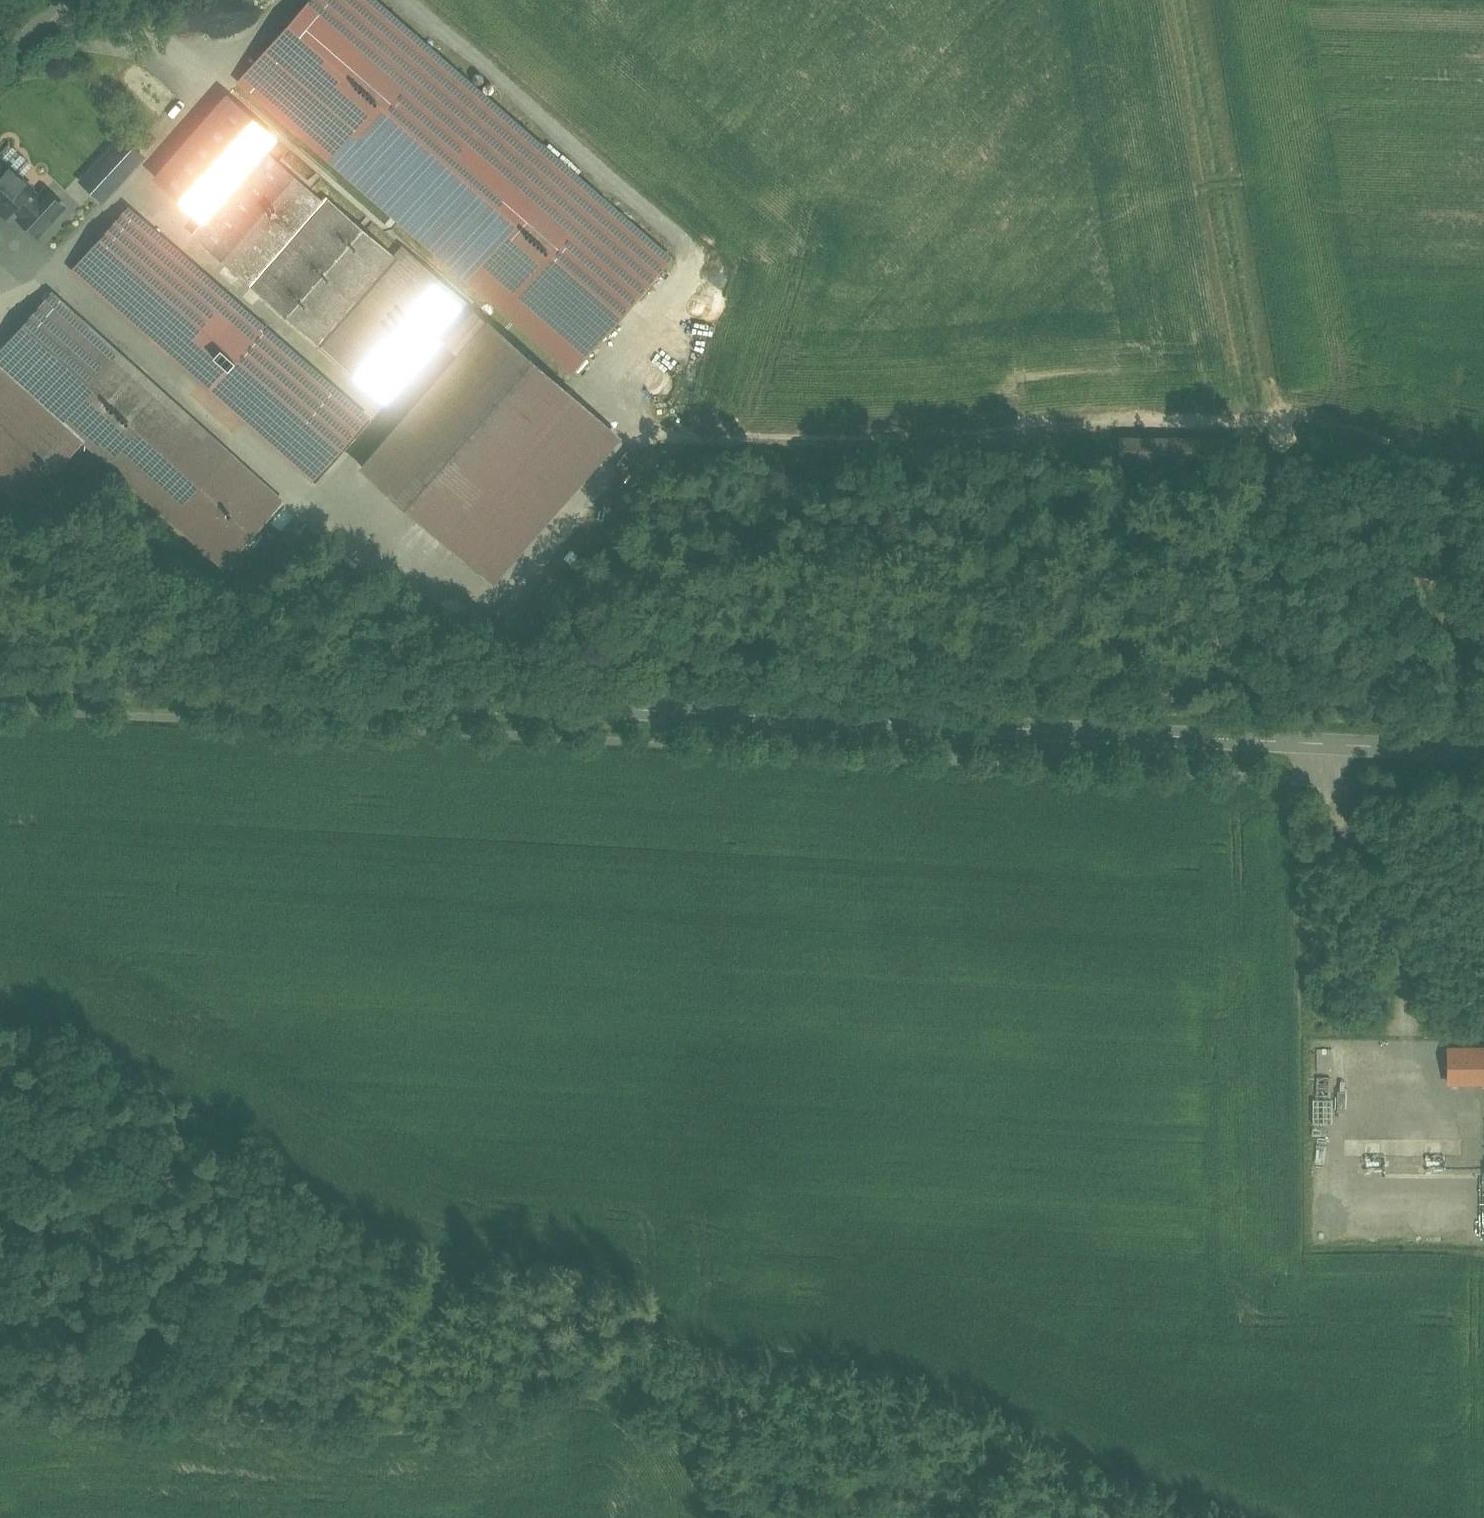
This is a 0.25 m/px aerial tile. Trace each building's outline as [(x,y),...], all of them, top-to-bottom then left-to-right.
[(227,91),(280,136),(571,379),(679,252),(378,0),(303,0),(227,91)] [(280,136),(227,91),(153,178),(205,222),(269,148),(280,136)] [(74,179),(100,203),(144,156),(117,132),(74,179)] [(0,145),(0,217),(23,237),(59,195),(0,145)] [(327,198),(269,148),(205,222),(194,234),(251,284),(327,198)] [(395,256),(327,198),(251,284),(320,345),(395,256)] [(369,415),(127,208),(72,271),(314,479),(369,415)] [(476,310),(402,248),(395,256),(320,345),(394,407),(447,344),(476,310)] [(0,345),(0,361),(70,425),(226,566),(288,499),(54,286),(0,345)] [(447,344),(459,354),(487,321),(476,310),(447,344)] [(619,438),(487,321),(459,354),(360,465),(491,582),(619,438)] [(8,490),(70,425),(0,361),(0,483),(8,490)] [(1448,1049),(1449,1083),(1483,1082),(1483,1048),(1448,1049)]
